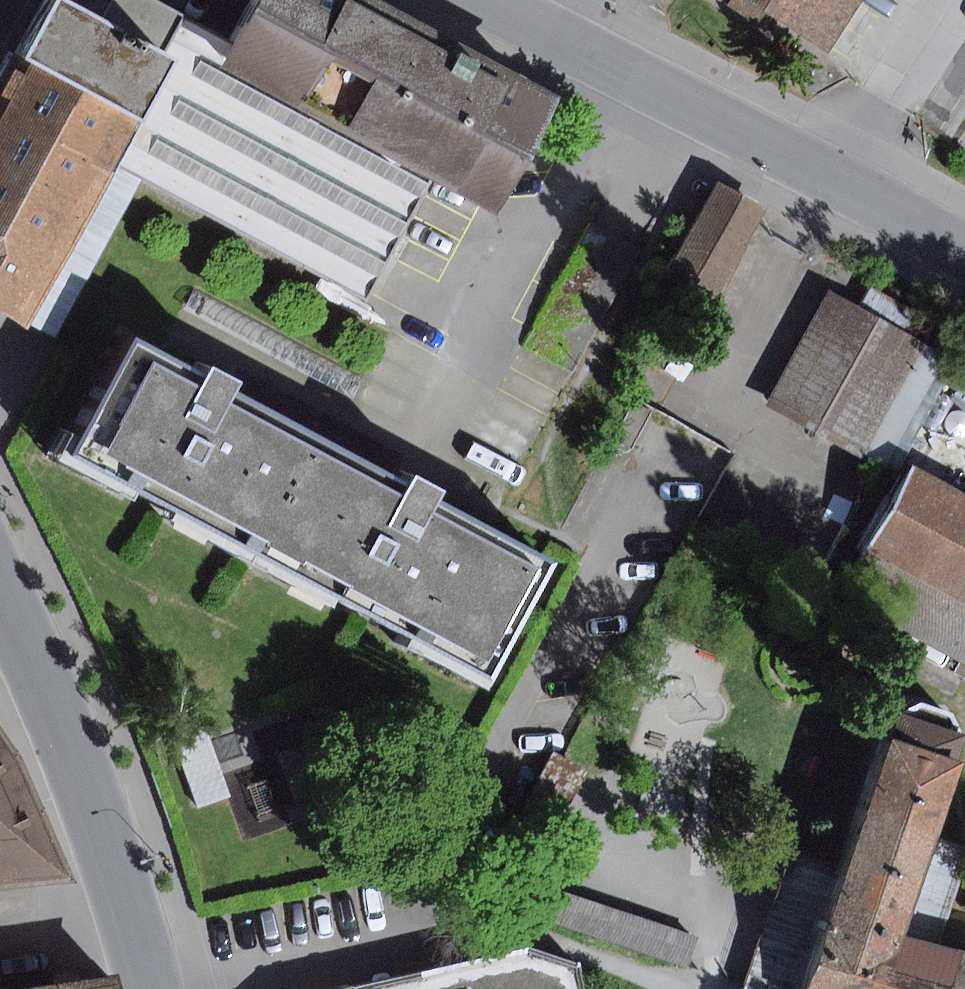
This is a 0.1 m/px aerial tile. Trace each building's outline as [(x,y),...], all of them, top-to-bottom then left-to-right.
[(69,0),(57,0),(0,100),(0,304),(40,326),(133,165),(188,67),(159,51),(69,0)] [(159,51),(180,11),(160,0),(69,0),(159,51)] [(370,0),(266,0),(242,45),(231,64),(435,174),(504,211),(562,103),(370,0)] [(832,58),(870,0),(743,0),(832,58)] [(188,67),(133,165),(151,176),(369,295),(435,174),(231,64),(242,45),(180,11),(159,51),(188,67)] [(133,165),(40,326),(58,337),(151,176),(133,165)] [(719,189),(671,274),(717,300),(765,215),(719,189)] [(831,294),(772,406),(867,456),(927,344),(831,294)] [(263,563),(323,448),(224,396),(231,383),(213,373),(199,366),(193,376),(122,339),(60,457),(263,563)] [(949,356),(927,344),(867,456),(890,469),(949,356)] [(323,448),(263,563),(480,676),(539,563),(425,504),(431,492),(417,485),(403,478),(398,487),(323,448)] [(918,470),(871,556),(964,606),(964,495),(918,470)] [(871,556),(848,599),(964,662),(964,606),(871,556)] [(906,717),(854,875),(815,988),(964,988),(964,954),(911,938),(964,765),(964,735),(962,734),(955,715),(923,705),(906,717)] [(204,719),(171,731),(199,808),(232,796),(204,719)] [(77,883),(23,756),(0,722),(0,888),(77,883)] [(558,753),(525,812),(558,830),(591,771),(558,753)] [(854,875),(792,854),(748,986),(747,988),(815,988),(854,875)] [(527,878),(516,911),(686,970),(687,966),(697,938),(527,878)] [(581,967),(533,949),(354,988),(586,988),(581,967)] [(114,978),(49,988),(116,988),(114,978)]
